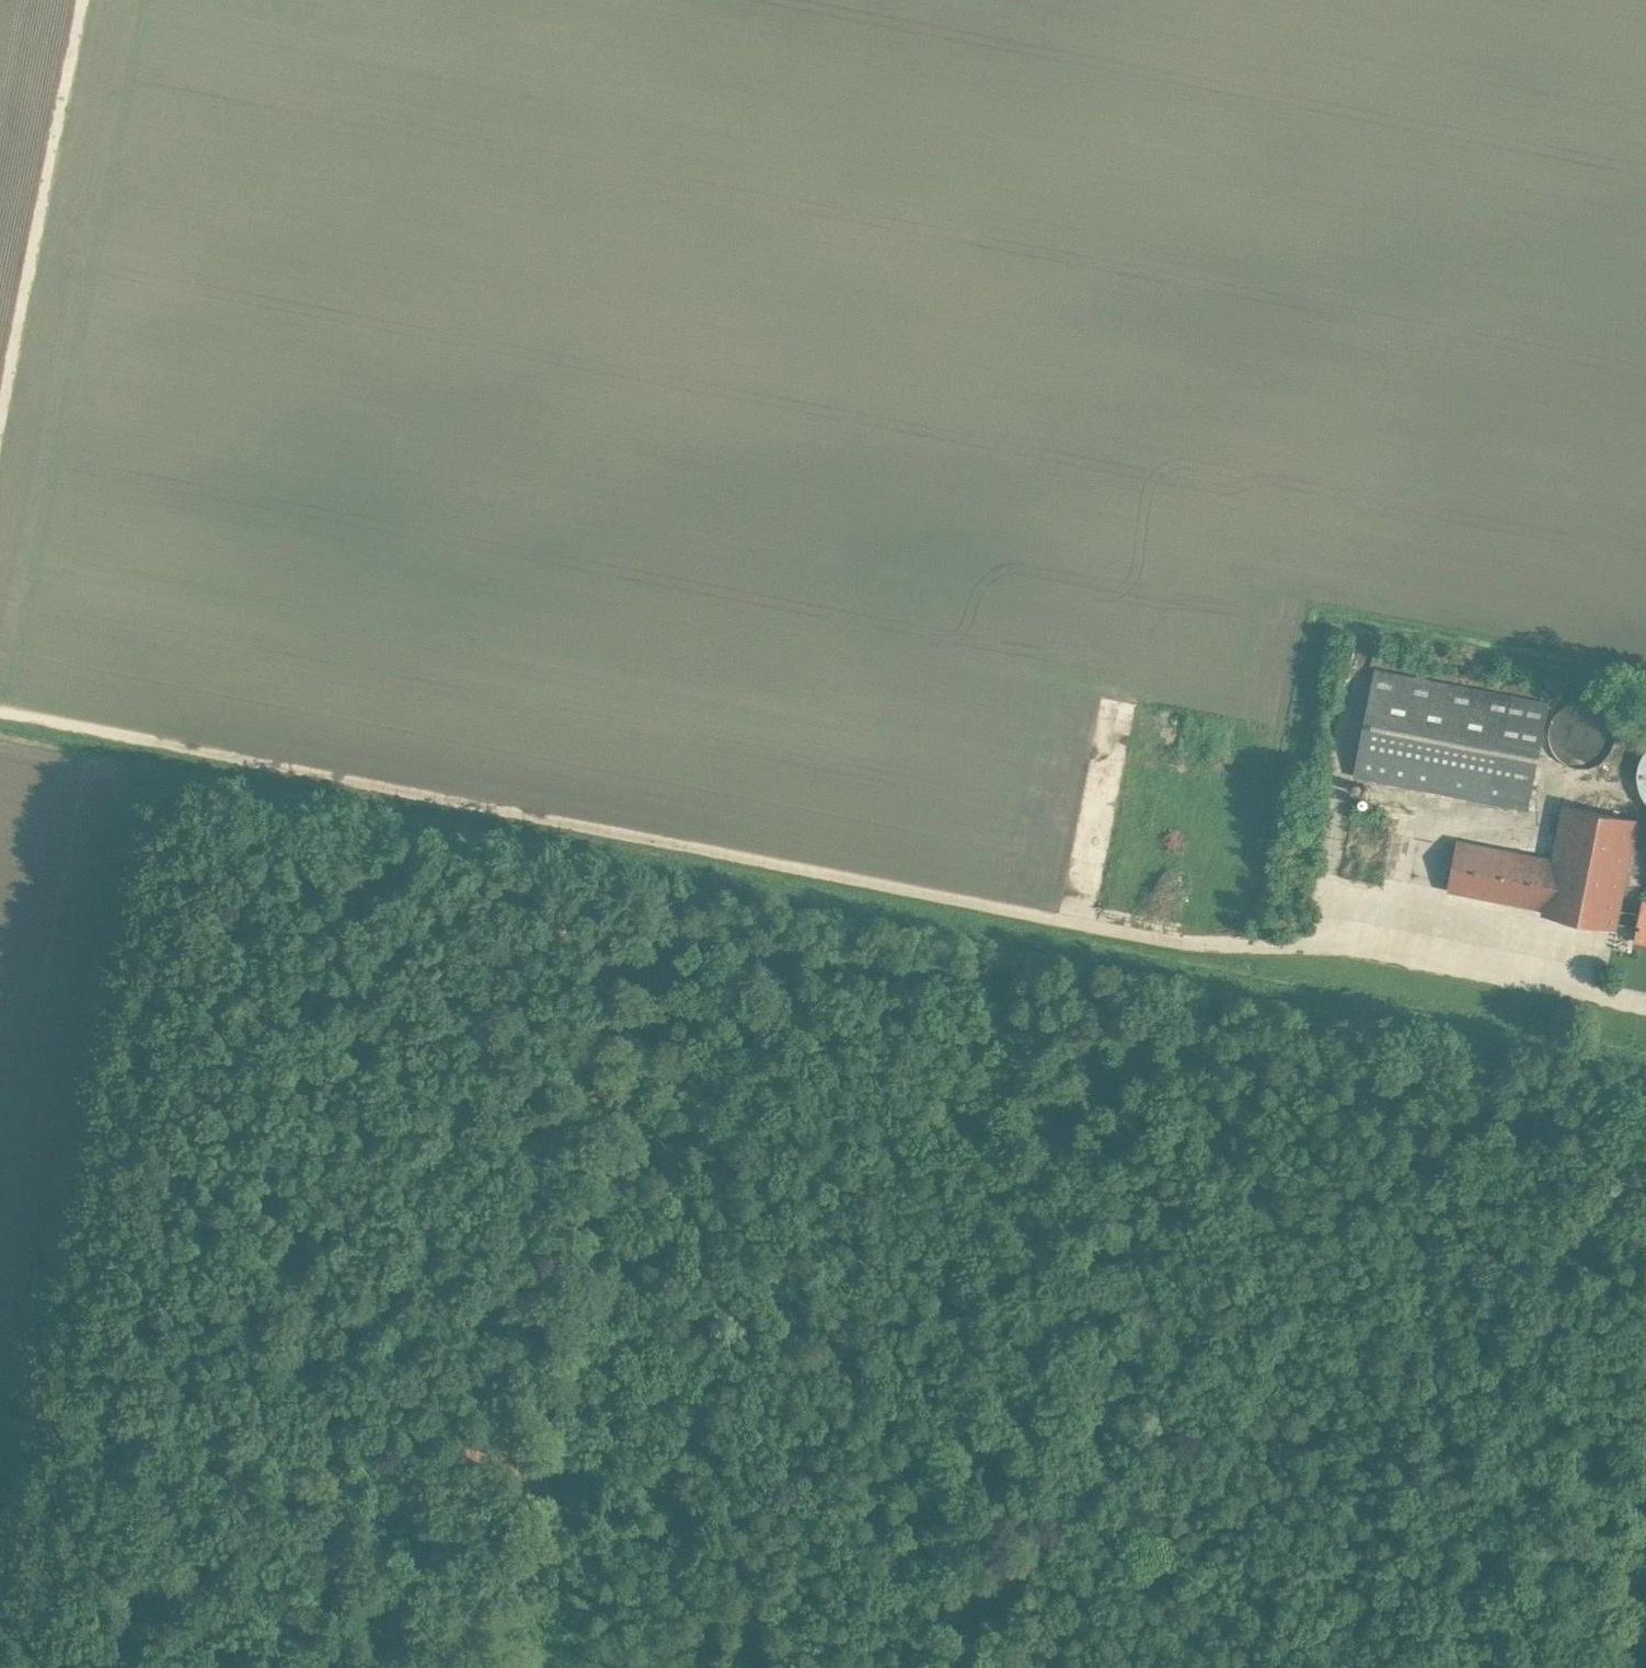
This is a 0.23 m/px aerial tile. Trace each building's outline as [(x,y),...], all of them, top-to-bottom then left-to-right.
[(1524,809),(1545,702),(1376,669),(1355,775),(1524,809)] [(1542,913),(1615,927),(1616,923),(1619,910),(1637,820),(1563,805),(1552,859),(1457,840),(1447,890),(1542,909),(1542,913)] [(1619,910),(1616,923),(1637,927),(1635,940),(1645,943),(1645,901),(1643,901),(1640,914),(1619,910)]
